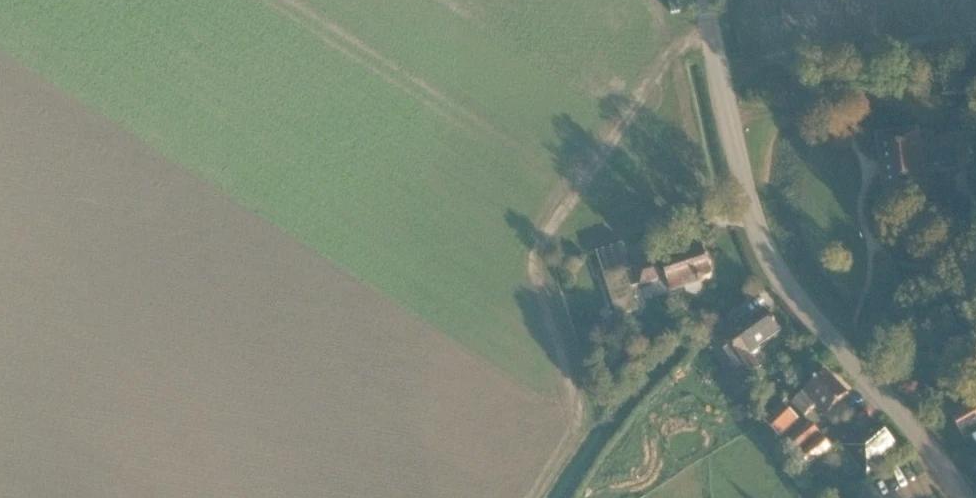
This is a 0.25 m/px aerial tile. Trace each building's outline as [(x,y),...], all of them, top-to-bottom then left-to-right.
[(924,166),(953,162),(950,140),(950,136),(921,140),(919,130),(879,135),(887,198),(928,193),(925,172),(924,166)] [(618,317),(639,310),(632,288),(667,277),(672,291),(685,287),(687,293),(697,295),(697,294),(702,287),(701,283),(704,282),(704,281),(714,277),(704,247),(683,254),(682,250),(661,257),(662,259),(632,269),(623,244),(598,252),(618,317)] [(759,347),(781,331),(765,309),(730,334),(731,335),(717,345),(743,380),(760,368),(752,356),(760,349),(759,347)] [(826,416),(849,393),(826,371),(793,403),(806,416),(816,406),(826,416)] [(958,412),(962,419),(955,422),(965,440),(972,436),(975,443),(975,402),(958,412)] [(764,421),(781,437),(799,419),(783,403),(764,421)] [(797,453),(821,433),(812,422),(788,442),(797,453)] [(880,460),(897,446),(877,422),(860,436),(858,433),(844,445),(868,475),(882,463),(880,460)] [(799,456),(809,467),(832,448),(822,436),(799,456)]
